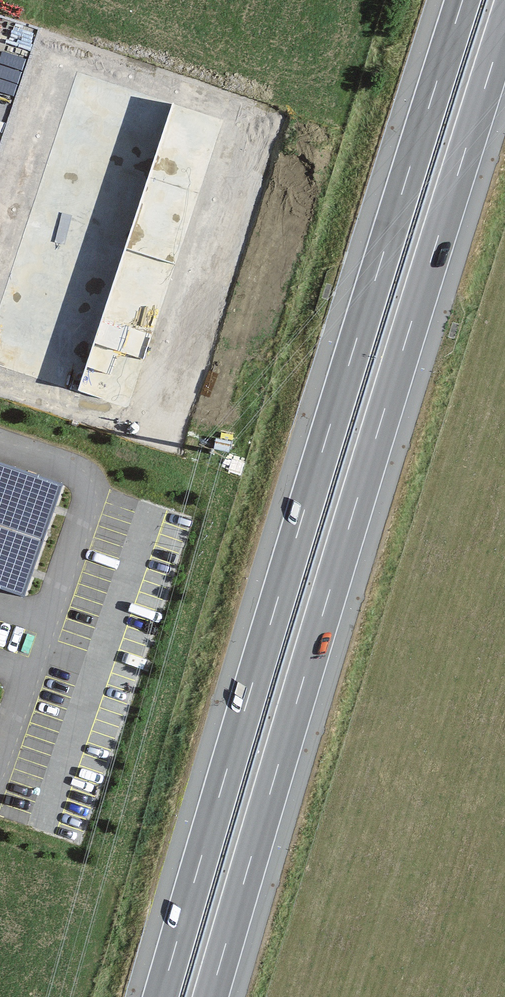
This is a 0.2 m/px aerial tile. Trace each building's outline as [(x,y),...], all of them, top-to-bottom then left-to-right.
[(0,53),(0,89),(18,93),(26,54),(1,49),(0,53)] [(0,469),(0,595),(24,604),(63,491),(0,469)]
